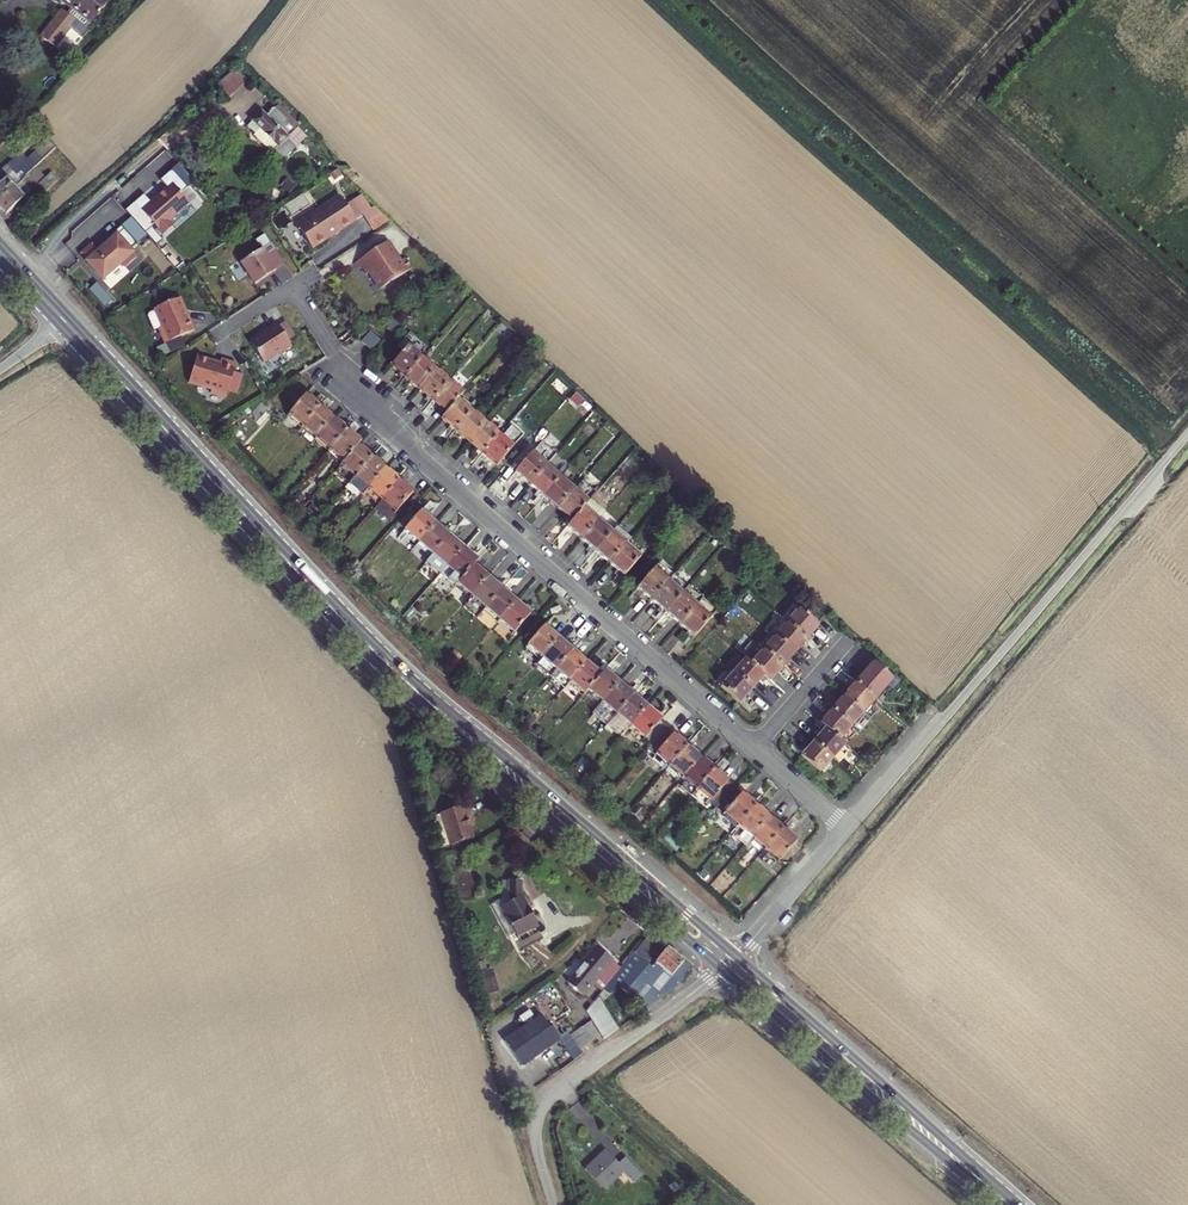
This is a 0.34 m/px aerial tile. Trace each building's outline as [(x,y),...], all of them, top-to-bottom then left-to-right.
[(51,42),(69,23),(80,33),(86,27),(83,25),(106,0),(64,0),(70,5),(67,9),(61,4),(38,29),(51,42)] [(233,72),(214,88),(225,102),(244,85),(233,72)] [(301,138),(279,117),(271,126),(267,122),(258,131),(266,138),(284,156),(293,147),(301,138)] [(258,131),(253,136),(260,142),(262,140),(263,141),(266,138),(258,131)] [(302,156),(293,147),(284,156),(266,138),(263,141),(262,140),(260,142),(259,143),(259,146),(262,149),(263,147),(287,171),(302,156)] [(29,173),(36,167),(58,148),(49,139),(28,158),(22,152),(9,163),(12,166),(5,173),(0,167),(0,199),(29,173)] [(9,163),(7,160),(0,166),(0,167),(5,173),(12,166),(9,163)] [(37,183),(44,176),(36,167),(29,173),(37,183)] [(37,183),(44,190),(58,177),(52,170),(44,176),(37,183)] [(138,197),(128,205),(148,227),(157,237),(167,229),(162,223),(183,205),(175,196),(182,190),(166,172),(154,183),(161,190),(145,204),(138,197)] [(29,173),(0,199),(0,208),(5,213),(37,183),(29,173)] [(296,225),(312,249),(355,220),(340,197),(296,225)] [(128,205),(119,213),(125,220),(139,235),(146,230),(148,227),(128,205)] [(125,220),(115,228),(131,246),(141,237),(139,235),(125,220)] [(92,254),(86,247),(75,256),(82,263),(81,264),(97,282),(116,265),(120,270),(131,260),(124,252),(131,246),(115,228),(103,239),(106,242),(92,254)] [(146,230),(139,235),(141,237),(150,248),(157,242),(146,230)] [(357,261),(360,267),(366,275),(369,273),(380,289),(411,269),(404,258),(399,261),(397,263),(393,257),(395,255),(386,242),(357,261)] [(241,263),(254,285),(276,271),(275,269),(266,255),(275,250),(271,244),(241,263)] [(266,255),(275,269),(284,264),(275,250),(266,255)] [(154,331),(160,346),(189,334),(183,320),(181,320),(177,311),(179,310),(175,301),(167,305),(149,312),(150,314),(144,316),(143,319),(149,334),(154,331)] [(277,325),(287,340),(295,335),(285,320),(277,325)] [(249,341),(262,361),(279,351),(280,353),(291,345),(287,340),(277,325),(276,322),(265,329),(266,330),(249,341)] [(375,326),(367,335),(376,343),(384,334),(375,326)] [(397,350),(402,355),(408,349),(420,359),(427,352),(410,336),(397,350)] [(403,379),(420,359),(408,349),(402,355),(391,369),(403,379)] [(435,373),(420,359),(403,379),(418,393),(435,373)] [(220,402),(231,367),(216,363),(214,369),(205,366),(206,364),(191,360),(183,386),(206,393),(204,397),(220,402)] [(435,373),(418,393),(430,403),(447,383),(435,373)] [(463,397),(447,383),(430,403),(445,417),(458,402),(463,397)] [(300,428),(317,410),(305,399),(288,417),(300,428)] [(456,436),(474,416),(458,402),(445,417),(441,422),(456,436)] [(300,428),(313,439),(329,421),(317,410),(300,428)] [(487,428),(474,416),(456,436),(470,448),(487,428)] [(326,451),(342,433),(329,421),(313,439),(326,451)] [(481,459),(499,440),(487,428),(470,448),(481,459)] [(356,445),(342,433),(326,451),(339,464),(353,448),(356,445)] [(512,451),(499,440),(481,459),(494,471),(512,451)] [(350,479),(367,460),(353,448),(339,464),(337,467),(350,479)] [(535,487),(553,467),(541,456),(523,476),(535,487)] [(381,473),(367,460),(350,479),(344,487),(342,489),(346,493),(351,493),(358,499),(365,492),(381,473)] [(337,467),(330,475),(344,487),(350,479),(337,467)] [(553,467),(535,487),(547,498),(565,478),(553,467)] [(379,504),(395,486),(381,473),(365,492),(379,504)] [(579,490),(565,478),(547,498),(561,510),(579,490)] [(407,496),(395,486),(379,504),(390,515),(407,496)] [(579,490),(561,510),(575,523),(588,508),(593,503),(579,490)] [(379,504),(371,513),(382,523),(390,515),(379,504)] [(575,523),(572,527),(587,540),(603,522),(588,508),(575,523)] [(415,543),(432,524),(420,513),(402,532),(415,543)] [(616,533),(603,522),(587,540),(599,552),(616,533)] [(415,543),(430,556),(448,537),(432,524),(415,543)] [(613,564),(629,545),(616,533),(599,552),(613,564)] [(437,574),(460,548),(448,537),(430,556),(424,562),(437,574)] [(641,556),(629,545),(613,564),(624,574),(641,556)] [(474,561),(460,548),(437,574),(451,587),(470,566),(474,561)] [(451,587),(466,599),(484,579),(470,566),(451,587)] [(642,590),(652,599),(669,580),(659,571),(642,590)] [(466,599),(480,612),(499,592),(484,579),(466,599)] [(668,613),(685,594),(669,580),(652,599),(668,613)] [(492,623),(510,602),(499,592),(480,612),(492,623)] [(697,606),(685,594),(668,613),(680,625),(697,606)] [(523,614),(510,602),(492,623),(505,634),(523,614)] [(711,618),(697,606),(680,625),(694,637),(711,618)] [(808,636),(819,622),(799,606),(788,618),(808,636)] [(783,614),(771,627),(776,632),(788,618),(783,614)] [(776,632),(796,649),(808,636),(788,618),(776,632)] [(523,649),(535,659),(553,639),(533,622),(512,643),(521,652),(523,649)] [(771,627),(758,642),(763,647),(776,632),(771,627)] [(776,632),(763,647),(783,664),(796,649),(776,632)] [(535,659),(549,671),(567,651),(553,639),(535,659)] [(758,642),(746,657),(751,661),(763,647),(758,642)] [(764,673),(771,679),(783,664),(763,647),(751,661),(764,673)] [(558,691),(564,684),(582,664),(567,651),(549,671),(543,678),(558,691)] [(733,672),(751,688),(764,673),(751,661),(746,657),(733,672)] [(870,661),(853,680),(872,696),(888,677),(870,661)] [(597,677),(582,664),(564,684),(579,697),(583,692),(597,677)] [(596,703),(614,683),(602,671),(597,677),(583,692),(596,703)] [(751,688),(733,672),(722,685),(740,700),(751,688)] [(872,696),(853,680),(842,694),(860,710),(872,696)] [(628,695),(614,683),(596,703),(610,716),(628,695)] [(842,694),(830,707),(848,724),(860,710),(842,694)] [(642,707),(628,695),(610,716),(624,728),(642,707)] [(654,719),(642,707),(624,728),(636,739),(654,719)] [(825,727),(836,737),(848,724),(830,707),(818,721),(825,727)] [(848,724),(836,737),(844,744),(856,730),(848,724)] [(657,757),(667,766),(685,746),(664,727),(645,750),(655,759),(657,757)] [(825,727),(812,741),(831,758),(844,744),(836,737),(825,727)] [(831,758),(812,741),(801,753),(821,770),(831,758)] [(676,784),(681,778),(699,758),(685,746),(667,766),(662,772),(676,784)] [(693,790),(711,769),(699,758),(681,778),(693,790)] [(725,781),(711,769),(693,790),(707,802),(725,781)] [(735,826),(753,806),(740,795),(723,815),(735,826)] [(435,825),(441,847),(450,845),(473,839),(466,816),(471,815),(468,805),(440,814),(441,814),(443,823),(435,825)] [(766,818),(753,806),(735,826),(727,835),(740,847),(748,838),(766,818)] [(432,817),(435,825),(443,823),(441,814),(432,817)] [(762,849),(779,830),(766,818),(748,838),(762,849)] [(793,842),(779,830),(762,849),(775,861),(793,842)] [(719,895),(733,878),(723,869),(709,886),(719,895)] [(508,938),(515,934),(517,937),(537,926),(520,894),(520,881),(509,881),(509,882),(502,881),(501,899),(490,905),(508,938)] [(648,936),(602,990),(598,995),(603,1003),(617,986),(646,1010),(674,989),(691,969),(667,948),(665,951),(648,936)] [(583,965),(567,984),(582,997),(613,961),(596,946),(581,964),(583,965)] [(483,960),(467,965),(470,973),(486,968),(483,960)] [(490,968),(474,974),(482,997),(498,991),(490,968)] [(603,1003),(598,995),(602,990),(594,984),(580,1002),(588,1008),(586,1011),(604,1040),(618,1029),(603,1003)] [(521,1067),(558,1040),(541,1016),(504,1043),(521,1067)] [(588,1023),(569,1037),(567,1034),(559,1040),(570,1056),(598,1037),(588,1023)] [(641,1175),(625,1157),(618,1164),(605,1151),(585,1170),(604,1190),(623,1171),(633,1182),(641,1175)]
